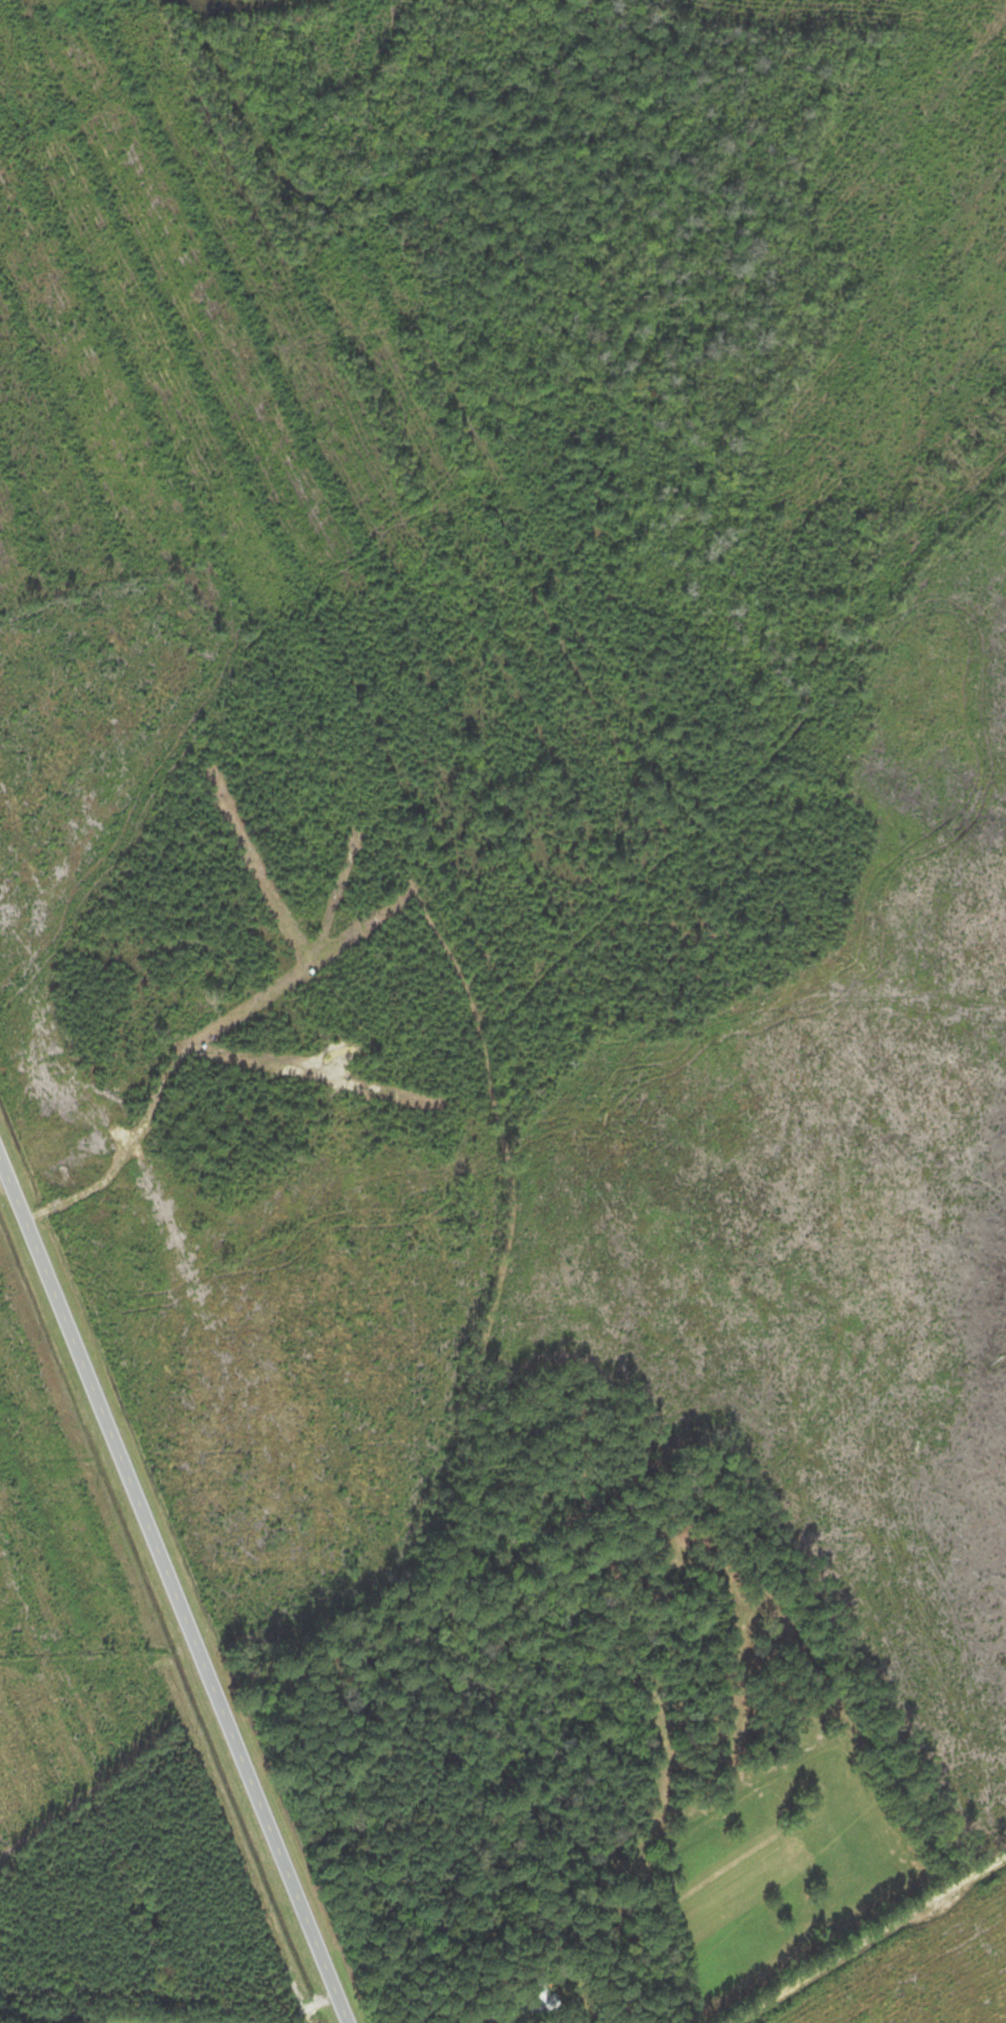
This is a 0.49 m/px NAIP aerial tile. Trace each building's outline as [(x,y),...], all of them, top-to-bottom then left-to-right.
[(534,2001),(517,2006),(522,2020),(553,2009),(544,1982),(530,1986),(534,2001)]
